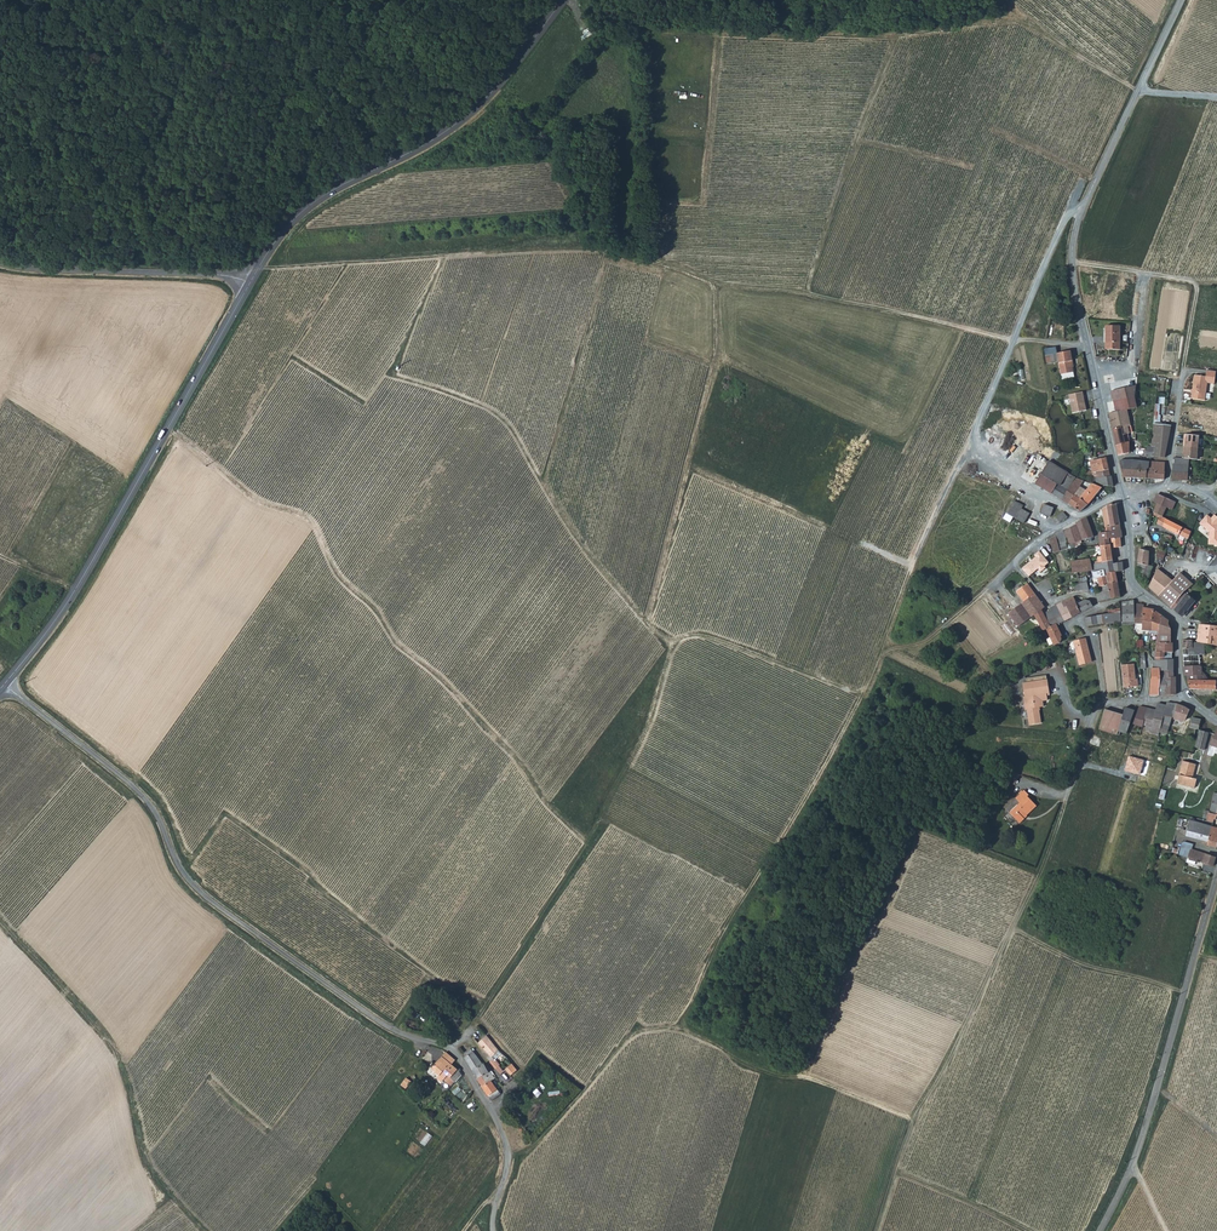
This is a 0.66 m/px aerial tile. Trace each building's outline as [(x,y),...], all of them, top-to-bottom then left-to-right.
[(1120,348),(1120,327),(1106,327),(1106,346),(1120,348)] [(1073,361),(1071,351),(1057,354),(1061,375),(1074,373),(1071,362),(1073,361)] [(1206,377),(1194,375),(1191,398),(1205,400),(1207,383),(1214,384),(1216,371),(1207,370),(1206,377)] [(1136,386),(1112,390),(1117,411),(1109,413),(1117,446),(1130,442),(1129,433),(1130,433),(1130,431),(1132,431),(1127,409),(1137,406),(1135,397),(1136,386)] [(1084,391),(1070,394),(1074,412),(1088,409),(1084,391)] [(1164,404),(1165,396),(1157,395),(1155,422),(1159,422),(1161,404),(1164,404)] [(1154,424),(1152,439),(1168,440),(1171,426),(1154,424)] [(1200,436),(1186,435),(1184,458),(1187,458),(1190,458),(1198,459),(1200,436)] [(1152,446),(1156,447),(1155,457),(1165,458),(1168,440),(1152,439),(1152,446)] [(1117,446),(1119,455),(1130,453),(1130,442),(1117,446)] [(1147,455),(1147,457),(1151,457),(1155,457),(1156,447),(1152,446),(1147,446),(1147,449),(1147,453),(1147,455)] [(1092,475),(1094,474),(1099,473),(1100,476),(1110,475),(1109,468),(1107,457),(1091,461),(1093,472),(1085,470),(1084,472),(1092,475)] [(1184,458),(1177,457),(1175,457),(1174,464),(1173,479),(1191,480),(1192,469),(1189,469),(1190,458),(1187,458),(1184,458)] [(1120,461),(1124,477),(1147,478),(1147,468),(1150,468),(1150,461),(1132,459),(1120,461)] [(1035,482),(1061,498),(1076,478),(1049,461),(1035,482)] [(1147,468),(1147,478),(1165,479),(1166,462),(1150,461),(1150,468),(1147,468)] [(1094,474),(1094,483),(1104,484),(1104,485),(1114,485),(1112,476),(1110,475),(1100,476),(1099,473),(1094,474)] [(1081,486),(1084,481),(1076,477),(1076,478),(1061,498),(1069,504),(1075,495),(1081,486)] [(1088,490),(1081,486),(1075,495),(1089,504),(1103,486),(1092,483),(1088,490)] [(1162,515),(1163,516),(1168,507),(1173,510),(1176,501),(1158,494),(1154,502),(1158,503),(1154,512),(1162,515)] [(1075,495),(1069,504),(1081,511),(1089,504),(1075,495)] [(1007,511),(1006,513),(1016,518),(1022,509),(1023,507),(1013,501),(1007,511)] [(1108,527),(1109,532),(1100,533),(1101,545),(1112,544),(1111,538),(1121,537),(1122,537),(1123,537),(1117,503),(1108,505),(1103,509),(1106,527),(1108,527)] [(1050,510),(1043,507),(1041,513),(1051,516),(1052,512),(1050,510)] [(1016,518),(1023,523),(1029,513),(1022,509),(1016,518)] [(1057,517),(1060,521),(1068,515),(1064,511),(1057,517)] [(1214,514),(1211,518),(1207,514),(1199,523),(1209,531),(1208,544),(1216,545),(1216,517),(1214,514)] [(1189,539),(1191,531),(1167,518),(1163,516),(1162,515),(1158,523),(1180,534),(1181,531),(1184,533),(1183,536),(1189,539)] [(1084,539),(1094,537),(1087,517),(1077,522),(1084,539)] [(1065,530),(1071,544),(1083,539),(1077,525),(1065,530)] [(1061,549),(1060,546),(1069,544),(1064,529),(1056,533),(1057,535),(1050,538),(1053,551),(1061,549)] [(1113,560),(1112,547),(1122,546),(1121,537),(1111,538),(1112,544),(1101,545),(1101,555),(1097,556),(1097,562),(1113,560)] [(1154,565),(1149,564),(1150,550),(1141,548),(1138,567),(1140,568),(1152,570),(1154,565)] [(1036,557),(1022,569),(1030,578),(1039,570),(1041,572),(1046,568),(1045,566),(1050,563),(1040,551),(1035,555),(1036,557)] [(1093,570),(1093,571),(1105,569),(1106,574),(1124,570),(1123,561),(1113,563),(1113,560),(1097,562),(1092,564),(1091,563),(1082,563),(1083,559),(1073,559),(1074,571),(1093,570)] [(1101,586),(1118,582),(1117,574),(1124,572),(1124,570),(1106,574),(1105,569),(1093,571),(1094,577),(1099,577),(1098,578),(1100,586),(1101,586)] [(1150,587),(1159,595),(1173,581),(1168,577),(1168,575),(1158,569),(1150,587)] [(1139,572),(1138,577),(1147,580),(1150,575),(1139,572)] [(1185,592),(1193,584),(1181,573),(1173,581),(1159,595),(1172,607),(1185,592)] [(1088,581),(1079,583),(1071,585),(1072,588),(1075,588),(1076,590),(1089,589),(1088,581)] [(1101,586),(1102,589),(1103,593),(1111,591),(1113,598),(1121,596),(1118,582),(1101,586)] [(1028,619),(1046,607),(1029,584),(1024,585),(1017,590),(1025,601),(1017,606),(1028,619)] [(1111,591),(1103,593),(1102,589),(1096,591),(1099,601),(1113,598),(1111,591)] [(1184,616),(1196,600),(1185,592),(1172,607),(1184,616)] [(1065,608),(1069,606),(1077,603),(1074,597),(1063,602),(1065,608)] [(1081,612),(1093,606),(1091,601),(1086,599),(1077,604),(1081,612)] [(1137,634),(1140,634),(1140,630),(1152,630),(1152,623),(1153,616),(1155,610),(1144,607),(1145,604),(1136,603),(1136,600),(1123,601),(1123,623),(1135,623),(1137,634)] [(1063,602),(1058,605),(1065,620),(1073,616),(1069,606),(1065,608),(1063,602)] [(1077,603),(1069,606),(1073,616),(1081,612),(1077,604),(1077,603)] [(1059,623),(1065,620),(1058,605),(1051,608),(1052,609),(1058,623),(1059,623)] [(1017,606),(1009,612),(1018,625),(1028,619),(1017,606)] [(1045,613),(1051,626),(1057,624),(1058,623),(1052,609),(1045,613)] [(1044,610),(1036,615),(1044,630),(1047,628),(1051,626),(1045,613),(1044,610)] [(1158,633),(1158,642),(1172,642),(1171,629),(1169,624),(1169,620),(1155,610),(1153,616),(1152,623),(1152,630),(1152,632),(1158,633)] [(1116,625),(1115,621),(1118,621),(1121,621),(1121,612),(1106,613),(1098,615),(1099,623),(1108,622),(1109,626),(1116,625)] [(1086,617),(1088,625),(1099,623),(1098,615),(1086,617)] [(1047,628),(1051,635),(1060,631),(1057,624),(1051,626),(1047,628)] [(1216,645),(1216,625),(1200,624),(1198,642),(1208,643),(1216,645)] [(1060,631),(1051,635),(1055,644),(1061,641),(1062,638),(1062,636),(1063,635),(1060,631)] [(1092,661),(1086,638),(1074,641),(1080,664),(1092,661)] [(1201,654),(1208,655),(1208,643),(1198,642),(1195,642),(1195,640),(1184,640),(1184,655),(1193,655),(1193,654),(1201,654)] [(1159,651),(1158,659),(1172,659),(1172,651),(1174,651),(1174,642),(1172,642),(1158,642),(1155,641),(1154,645),(1157,645),(1157,651),(1159,651)] [(1201,665),(1201,654),(1193,654),(1193,655),(1184,655),(1184,666),(1201,665)] [(1174,659),(1172,659),(1158,659),(1155,659),(1155,667),(1161,667),(1161,670),(1166,670),(1174,670),(1174,659)] [(1121,665),(1124,688),(1138,686),(1135,664),(1121,665)] [(1185,675),(1188,675),(1203,674),(1203,669),(1203,665),(1201,665),(1184,666),(1185,675)] [(1160,688),(1161,687),(1161,670),(1161,667),(1155,667),(1153,667),(1152,678),(1152,680),(1151,695),(1160,695),(1160,688)] [(1203,669),(1203,674),(1188,675),(1189,679),(1210,680),(1203,669)] [(1175,676),(1167,677),(1166,670),(1161,670),(1161,687),(1160,688),(1160,695),(1168,694),(1168,686),(1177,685),(1177,676),(1175,676)] [(1052,692),(1050,678),(1025,682),(1027,696),(1026,696),(1027,703),(1028,703),(1032,723),(1044,722),(1042,709),(1041,709),(1041,706),(1046,705),(1045,700),(1050,700),(1049,693),(1052,692)] [(1210,680),(1189,679),(1191,689),(1216,689),(1216,680),(1210,680)] [(1177,685),(1168,686),(1168,694),(1177,693),(1177,685)] [(1166,716),(1176,717),(1178,703),(1168,702),(1168,704),(1166,716)] [(1151,731),(1151,732),(1160,735),(1161,732),(1169,734),(1171,726),(1163,724),(1165,715),(1166,716),(1168,704),(1160,703),(1159,710),(1149,707),(1144,724),(1148,725),(1147,730),(1151,731)] [(1175,718),(1182,720),(1185,706),(1183,705),(1178,703),(1176,717),(1175,718)] [(1140,706),(1135,723),(1144,726),(1144,724),(1149,707),(1140,706)] [(1185,706),(1182,720),(1185,720),(1187,719),(1192,709),(1185,706)] [(1128,733),(1136,709),(1126,707),(1124,714),(1119,731),(1128,733)] [(1108,731),(1115,711),(1106,709),(1100,729),(1108,731)] [(1119,731),(1124,714),(1115,711),(1108,731),(1118,734),(1119,731)] [(1201,728),(1203,720),(1194,717),(1191,726),(1201,728)] [(1206,750),(1211,732),(1202,730),(1197,747),(1206,750)] [(1178,783),(1196,788),(1198,778),(1192,777),(1193,775),(1195,775),(1197,764),(1184,760),(1181,770),(1178,783)] [(1008,782),(1012,784),(1015,785),(1018,779),(1011,776),(1008,782)] [(1027,796),(1029,795),(1024,790),(1016,798),(1020,803),(1010,812),(1020,823),(1037,806),(1027,796)] [(1210,812),(1209,812),(1207,820),(1214,822),(1214,823),(1216,824),(1216,814),(1210,812)] [(1191,819),(1187,835),(1209,841),(1213,825),(1191,819)] [(1213,825),(1209,841),(1208,844),(1216,847),(1216,826),(1213,825)] [(1214,865),(1216,858),(1216,856),(1209,853),(1192,848),(1191,851),(1186,850),(1185,853),(1189,855),(1189,857),(1214,865)] [(479,1042),(492,1055),(500,1048),(488,1034),(479,1042)] [(501,1072),(507,1068),(514,1063),(500,1048),(492,1055),(494,1057),(491,1060),(501,1072)] [(446,1050),(439,1059),(448,1065),(451,1061),(453,1063),(457,1056),(447,1049),(446,1050)] [(472,1066),(474,1069),(484,1063),(475,1050),(469,1054),(466,1056),(472,1066)] [(448,1065),(439,1059),(433,1067),(441,1074),(438,1077),(443,1081),(446,1078),(453,1084),(456,1080),(451,1076),(458,1067),(453,1063),(451,1061),(448,1065)] [(485,1062),(484,1063),(474,1069),(479,1078),(490,1070),(485,1062)] [(514,1071),(518,1068),(514,1063),(507,1068),(511,1073),(514,1071)] [(458,1067),(451,1076),(456,1080),(457,1081),(464,1074),(462,1072),(458,1067)] [(492,1070),(490,1070),(479,1078),(482,1085),(489,1093),(498,1087),(491,1078),(495,1076),(492,1070)] [(407,1089),(411,1080),(405,1078),(401,1086),(407,1089)] [(501,1092),(498,1087),(489,1093),(492,1098),(501,1092)]
